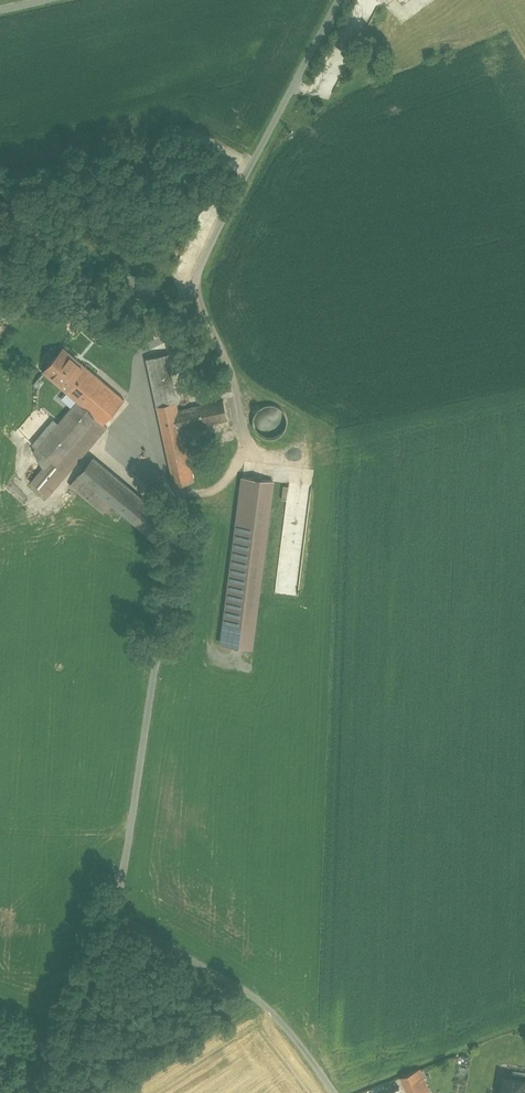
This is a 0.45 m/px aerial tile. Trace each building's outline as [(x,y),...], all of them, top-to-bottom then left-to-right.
[(71,402),(93,376),(58,347),(36,373),(71,402)] [(172,353),(148,358),(174,477),(195,473),(186,429),(230,419),(225,395),(183,404),(172,353)] [(124,403),(93,376),(71,402),(73,404),(35,449),(46,459),(29,480),(47,494),(124,403)] [(290,424),(290,421),(290,418),(289,415),(287,412),(285,409),(282,407),(279,405),(275,404),(272,404),(269,404),(266,405),(262,407),(260,410),(258,412),(256,415),(255,418),(255,422),(256,426),(257,430),(259,433),(262,435),(264,437),(268,438),(271,439),(274,439),(277,438),(280,437),(283,435),(285,433),(287,431),(289,428),(290,424)] [(144,496),(97,457),(74,485),(116,520),(122,512),(135,523),(147,507),(140,501),(144,496)] [(238,459),(222,637),(256,639),(274,482),(287,488),(277,595),(306,598),(316,468),(238,459)] [(396,1074),(404,1092),(432,1092),(420,1064),(396,1074)] [(507,1071),(504,1092),(524,1092),(524,1074),(507,1071)]
